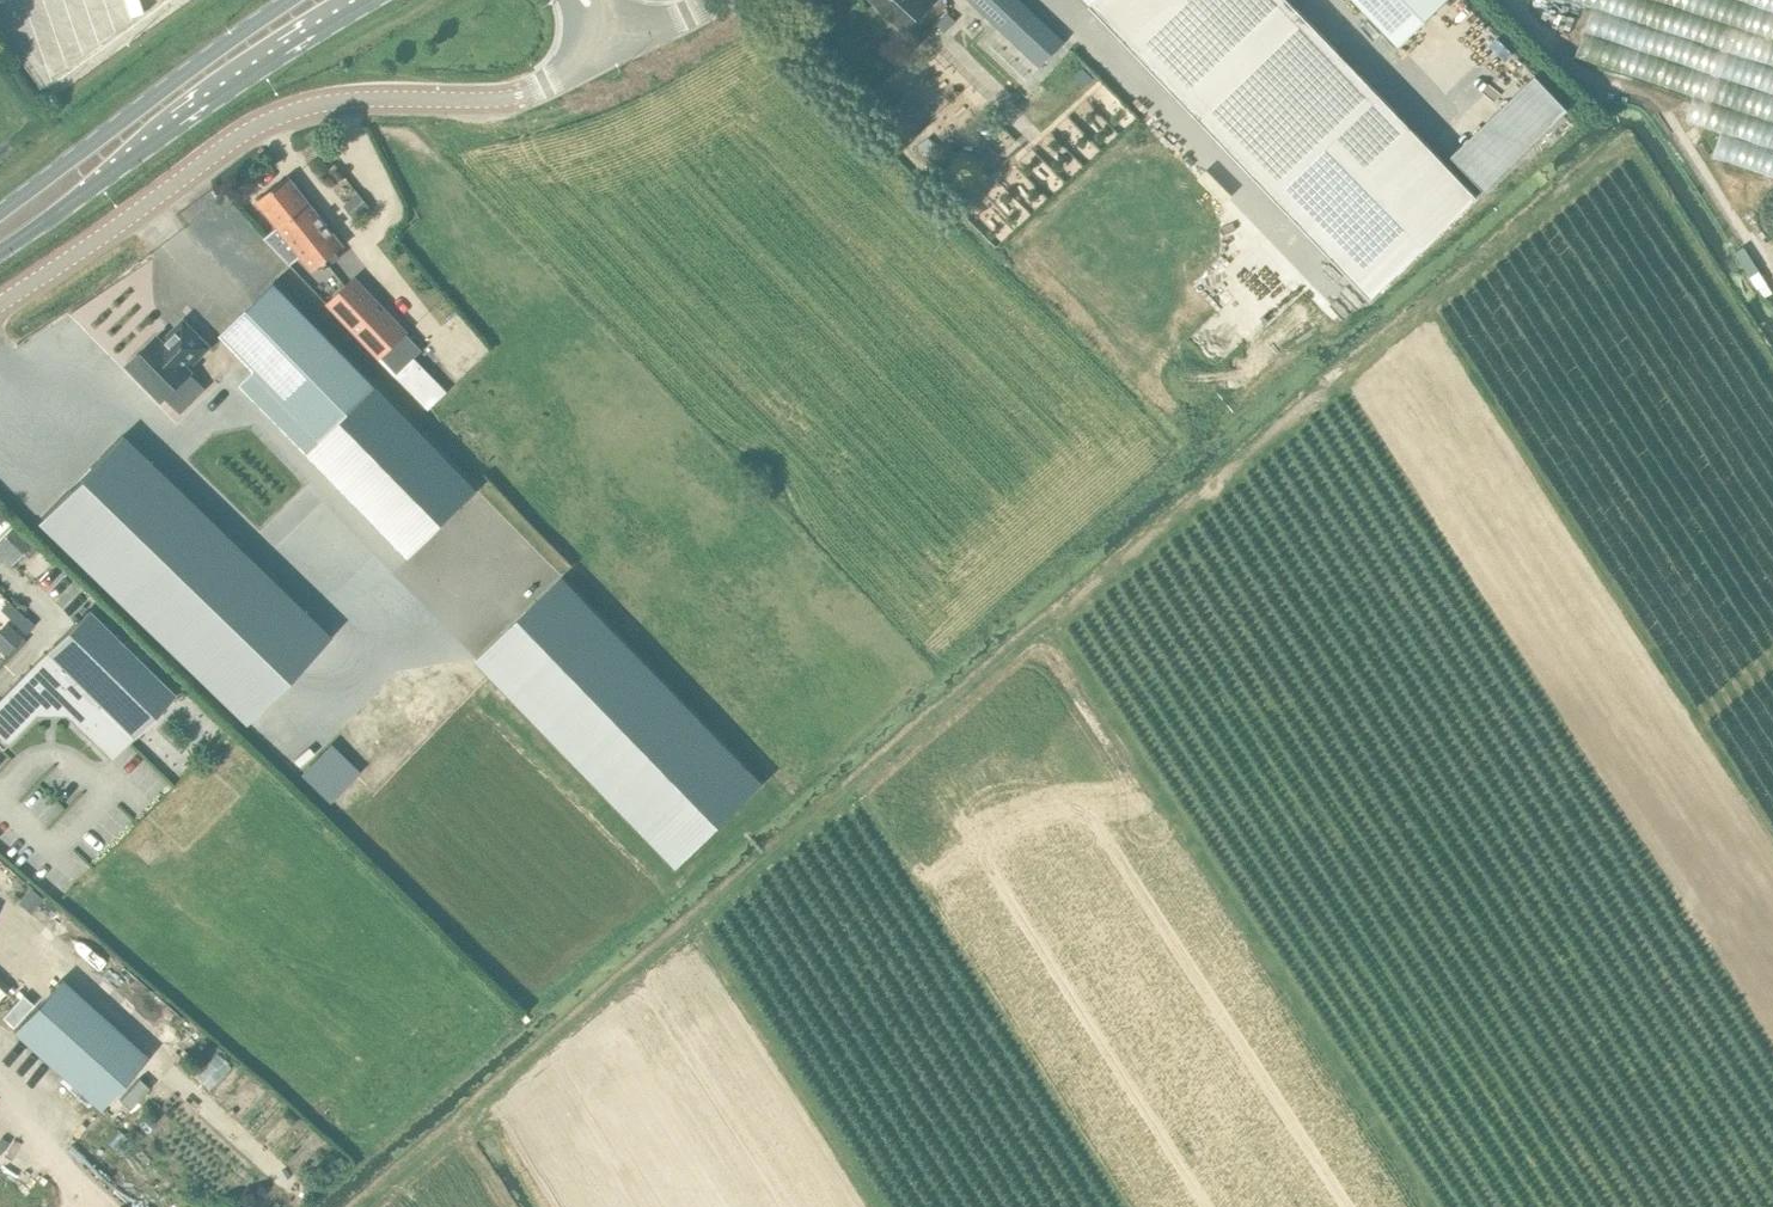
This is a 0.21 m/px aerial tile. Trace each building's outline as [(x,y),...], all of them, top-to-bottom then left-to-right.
[(929,0),(873,0),(905,30),(931,1),(929,0)] [(1041,66),(1064,41),(1021,0),(971,0),(1041,66)] [(1371,297),(1428,242),(1427,241),(1308,117),(1304,121),(1242,57),(1296,6),(1290,0),(1086,0),(1371,297)] [(1399,45),(1446,0),(1356,0),(1399,45)] [(1590,12),(1579,68),(1691,96),(1685,120),(1725,135),(1715,161),(1742,170),(1736,193),(1771,203),(1763,235),(1772,237),(1772,0),(1560,0),(1590,12)] [(1296,6),(1242,57),(1304,121),(1308,117),(1427,241),(1478,192),(1298,5),(1296,6)] [(304,226),(320,214),(288,174),(257,199),(278,225),(279,226),(295,214),(304,226)] [(370,207),(358,192),(343,205),(354,219),(370,207)] [(295,214),(279,226),(278,225),(264,236),(290,263),(301,254),(313,269),(344,245),(320,214),(304,226),(295,214)] [(406,332),(354,277),(328,302),(381,357),(406,332)] [(274,280),(221,333),(255,368),(241,383),(411,554),(479,486),(274,280)] [(158,334),(128,363),(162,398),(165,395),(181,380),(192,369),(190,368),(212,346),(184,316),(161,338),(158,334)] [(123,435),(38,522),(246,723),(330,636),(123,435)] [(34,478),(36,463),(0,457),(0,472),(34,478)] [(36,540),(17,524),(0,543),(0,554),(12,566),(36,540)] [(676,866),(745,800),(762,783),(662,679),(636,653),(562,576),(477,658),(476,659),(558,744),(659,848),(676,866)] [(175,695),(88,609),(0,699),(0,745),(3,749),(5,747),(2,745),(27,719),(30,722),(31,720),(29,718),(34,713),(43,714),(43,716),(45,716),(45,713),(55,713),(55,716),(58,716),(58,713),(67,713),(84,730),(82,732),(84,734),(86,731),(111,756),(109,759),(111,760),(175,695)] [(0,629),(0,650),(6,656),(23,638),(7,622),(0,629)] [(144,755),(128,770),(153,797),(169,783),(144,755)] [(100,1109),(147,1056),(61,979),(14,1031),(100,1109)] [(121,1095),(132,1104),(145,1088),(134,1080),(121,1095)]
